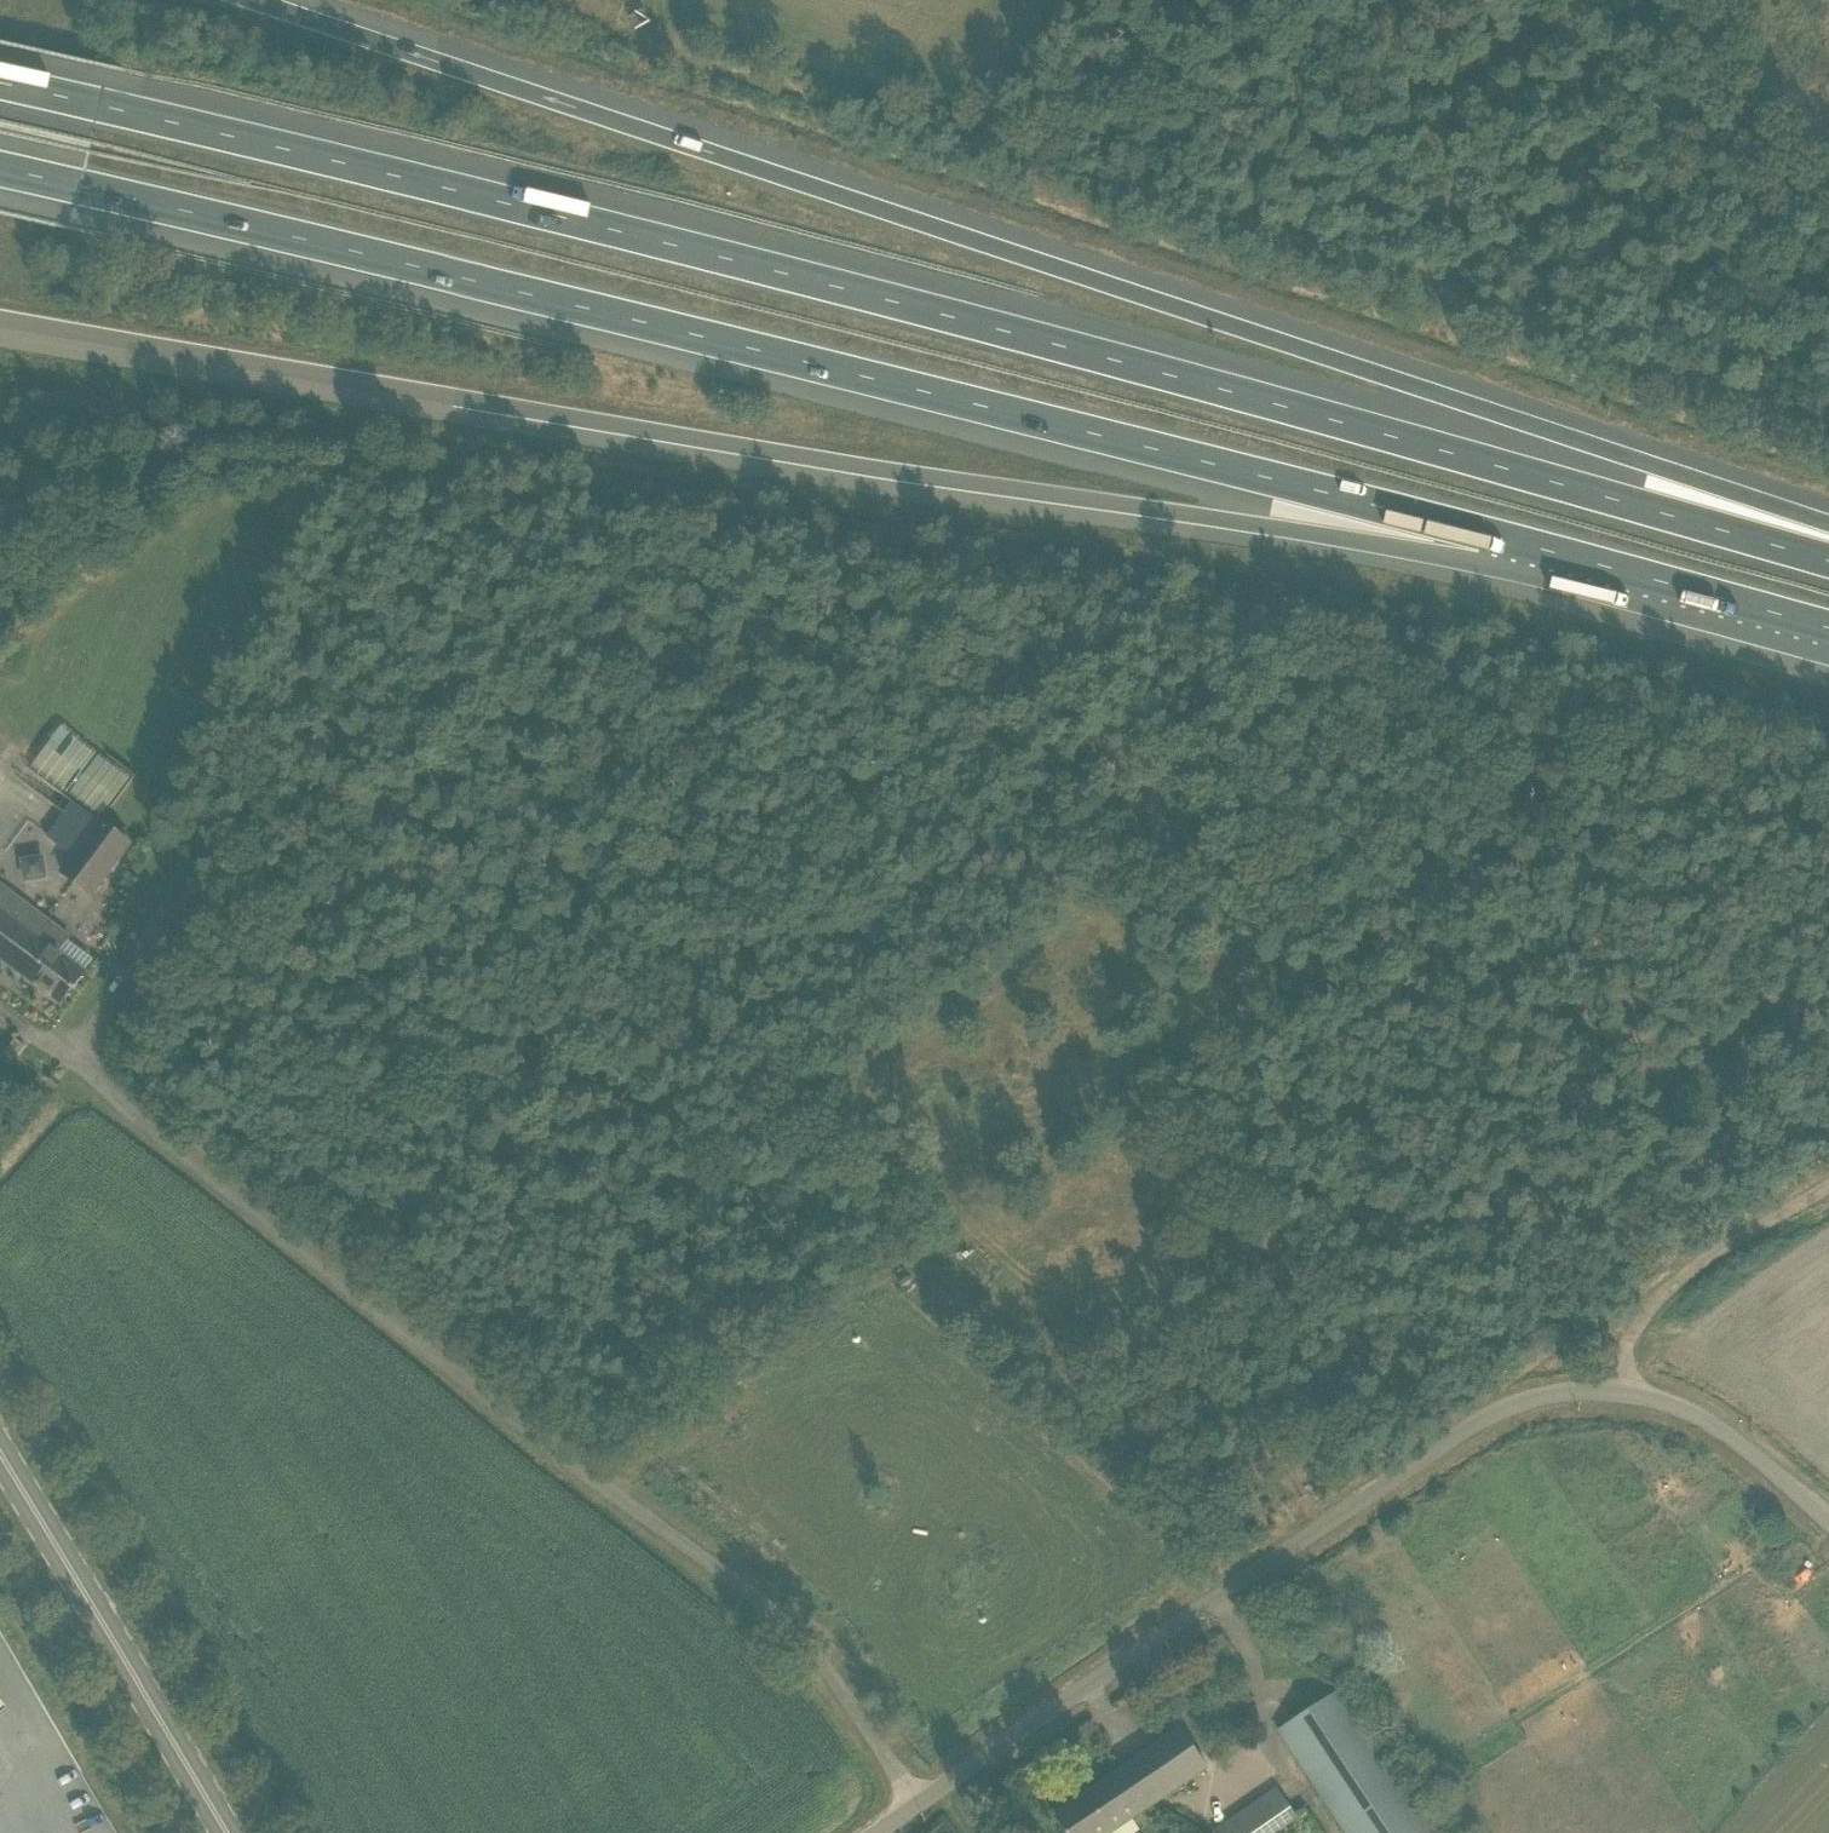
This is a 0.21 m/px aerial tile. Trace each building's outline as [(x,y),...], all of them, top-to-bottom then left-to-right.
[(63,725),(35,763),(103,813),(131,777),(116,766),(109,776),(100,769),(93,779),(82,770),(84,767),(88,770),(101,753),(63,725)] [(93,896),(133,842),(101,818),(61,872),(93,896)] [(43,856),(23,858),(26,880),(46,877),(43,856)] [(50,921),(0,883),(0,959),(60,1004),(85,971),(58,951),(69,936),(50,921)] [(17,1055),(25,1045),(15,1038),(7,1048),(17,1055)] [(1340,1689),(1279,1729),(1347,1832),(1434,1832),(1340,1689)] [(1207,1768),(1180,1728),(1053,1814),(1066,1832),(1109,1832),(1207,1768)] [(1302,1816),(1280,1784),(1217,1828),(1220,1832),(1278,1832),(1302,1816)]
